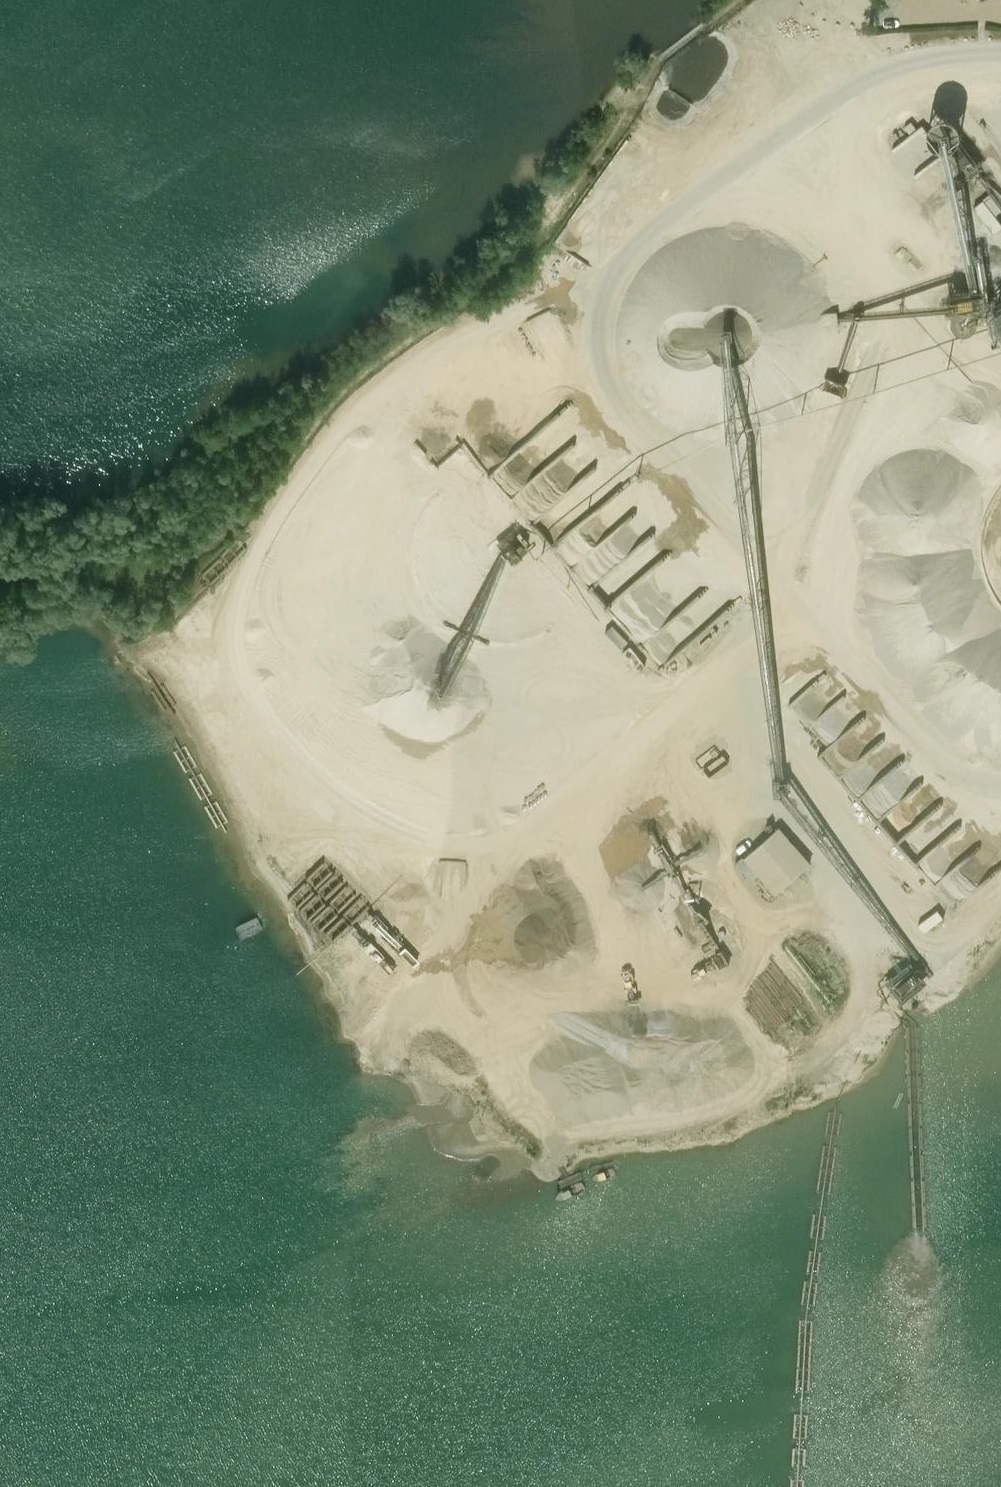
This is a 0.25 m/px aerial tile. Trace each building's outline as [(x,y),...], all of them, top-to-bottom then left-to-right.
[(973,203),(991,233),(1000,227),(1000,223),(995,213),(1000,210),(991,193),(973,203)] [(825,751),(849,794),(859,789),(854,779),(863,774),(857,764),(849,769),(835,745),(825,751)] [(779,827),(744,858),(776,895),(811,864),(779,827)] [(441,890),(465,890),(465,860),(441,859),(441,890)]
